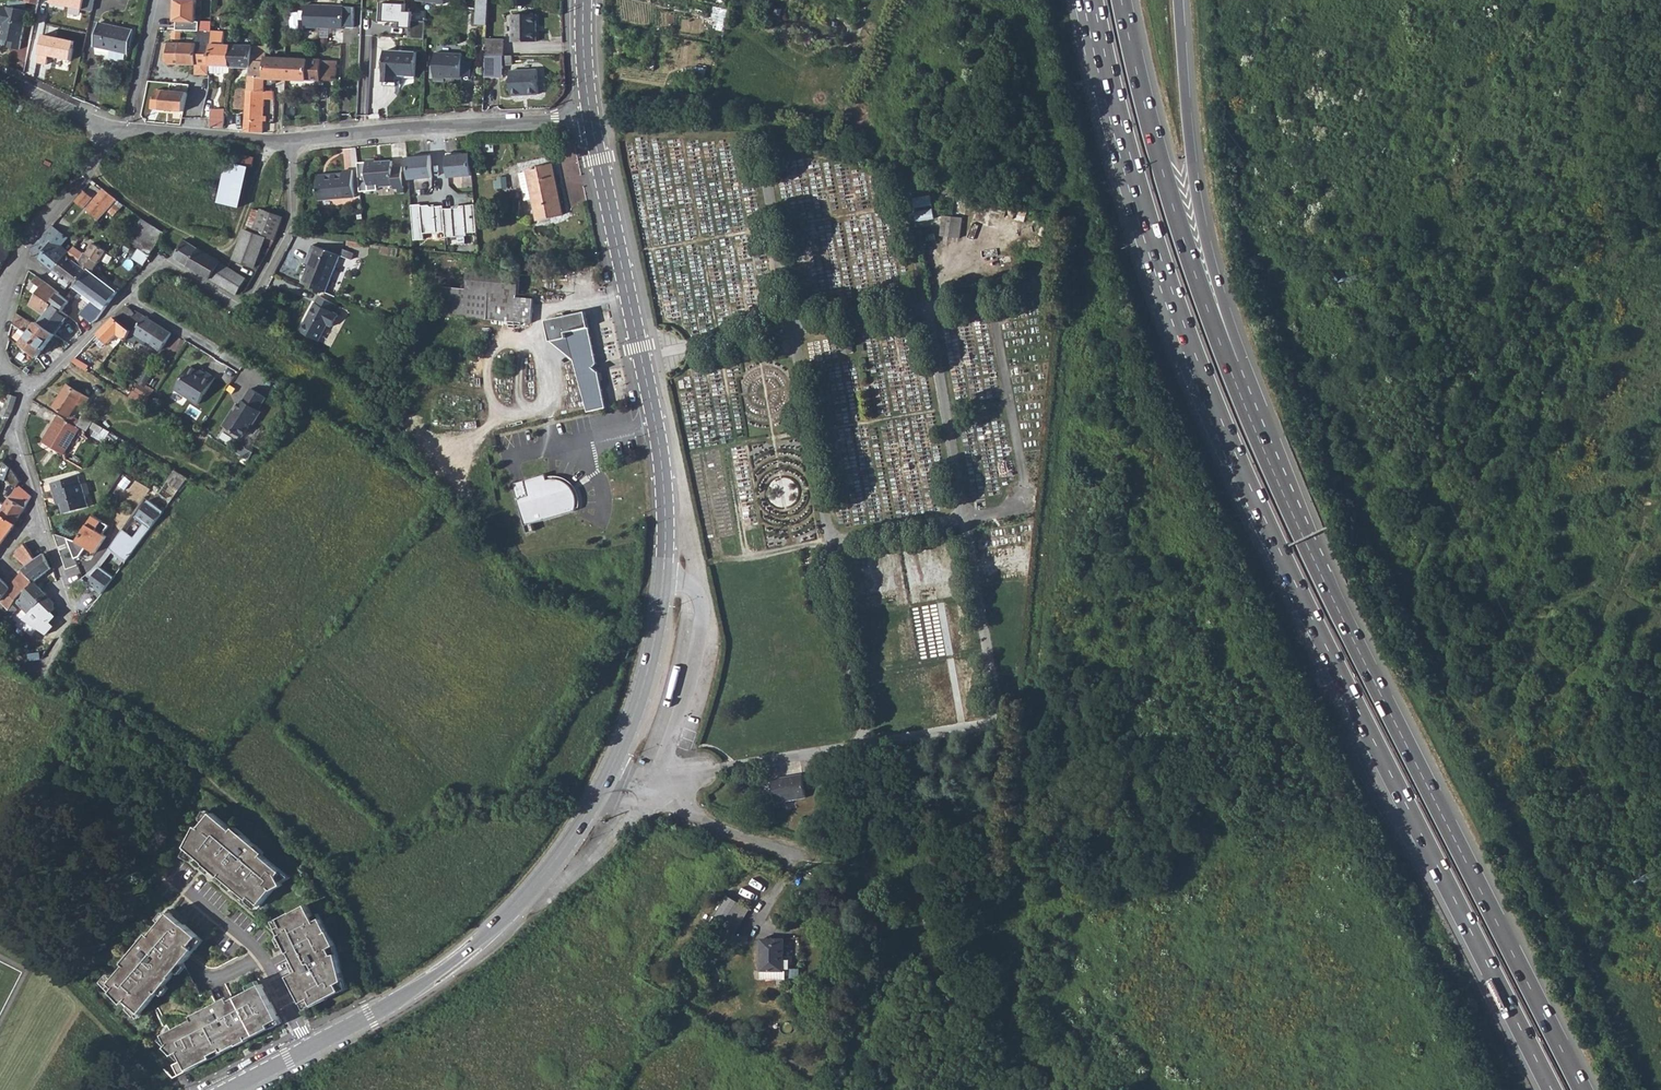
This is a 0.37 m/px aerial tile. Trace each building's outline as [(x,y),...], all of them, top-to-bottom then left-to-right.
[(174,23),(176,23),(176,31),(197,32),(199,32),(199,23),(195,22),(196,0),(175,0),(174,23)] [(424,40),(425,22),(411,22),(412,13),(405,12),(406,0),(386,0),(386,4),(378,3),(377,22),(396,23),(396,21),(400,22),(400,28),(408,29),(407,39),(424,40)] [(486,26),(488,0),(477,0),(475,25),(486,26)] [(48,8),(57,10),(59,8),(59,4),(57,3),(56,2),(54,2),(52,2),(49,4),(48,8)] [(302,5),(301,27),(340,28),(341,6),(302,5)] [(26,11),(1,6),(0,11),(0,25),(3,26),(0,38),(0,39),(11,41),(15,42),(13,49),(19,50),(26,11)] [(48,8),(46,15),(56,17),(57,10),(48,8)] [(78,49),(84,23),(75,22),(71,21),(56,17),(46,15),(40,45),(43,45),(41,54),(38,54),(35,67),(43,69),(48,47),(63,50),(64,46),(78,49)] [(511,15),(511,43),(537,42),(536,15),(511,15)] [(128,55),(133,30),(100,23),(99,23),(93,47),(128,55)] [(197,65),(209,66),(211,32),(199,32),(197,32),(196,43),(163,43),(163,48),(166,48),(166,65),(180,65),(197,65)] [(228,67),(230,46),(223,45),(223,33),(211,32),(209,66),(228,67)] [(504,36),(486,36),(485,56),(503,56),(504,36)] [(228,67),(249,68),(250,46),(230,46),(228,67)] [(266,47),(250,46),(249,68),(248,78),(265,78),(265,58),(266,47)] [(415,76),(416,53),(384,52),(382,82),(396,83),(396,75),(415,76)] [(435,53),(434,81),(446,82),(446,78),(461,79),(462,76),(469,76),(470,57),(463,57),(463,54),(435,53)] [(502,79),(503,56),(485,56),(483,78),(502,79)] [(286,59),(265,58),(265,78),(285,79),(286,59)] [(333,61),(286,59),(285,79),(332,81),(332,74),(336,74),(336,70),(333,70),(333,61)] [(228,67),(209,66),(209,73),(228,74),(228,67)] [(509,74),(509,98),(537,97),(536,73),(509,74)] [(247,91),(264,92),(272,92),(272,91),(264,91),(265,78),(248,78),(247,90),(247,91)] [(233,109),(246,110),(247,91),(247,90),(234,89),(233,109)] [(183,112),(187,93),(155,91),(151,110),(183,112)] [(247,91),(246,110),(244,130),(244,132),(263,133),(263,129),(264,99),(273,99),(272,92),(264,92),(247,91)] [(209,113),(209,127),(223,128),(225,110),(210,110),(209,113)] [(463,150),(452,151),(453,174),(477,174),(476,152),(468,152),(463,152),(463,150)] [(426,154),(420,154),(412,154),(413,176),(437,175),(436,151),(425,152),(426,154)] [(254,157),(229,152),(227,163),(248,168),(252,169),(254,157)] [(368,160),(369,193),(379,193),(378,187),(394,186),(394,189),(404,189),(403,168),(394,168),(394,162),(378,163),(377,160),(368,160)] [(248,168),(227,163),(219,203),(240,208),(248,168)] [(531,199),(536,220),(563,214),(552,163),(525,169),(525,172),(519,174),(525,200),(531,199)] [(318,172),(319,197),(354,196),(354,169),(345,169),(345,172),(318,172)] [(92,197),(83,189),(74,200),(83,208),(92,197)] [(87,209),(98,221),(109,209),(118,199),(105,189),(87,209)] [(423,201),(414,201),(415,238),(425,237),(425,232),(447,231),(446,208),(446,205),(434,205),(431,203),(423,204),(423,201)] [(459,208),(446,208),(447,231),(447,237),(468,236),(468,233),(478,233),(478,205),(461,206),(459,208)] [(252,233),(265,238),(273,241),(282,218),(260,210),(259,214),(252,233)] [(933,210),(916,213),(917,222),(934,220),(933,210)] [(238,269),(252,274),(265,238),(252,233),(259,214),(252,211),(234,259),(240,262),(238,269)] [(944,217),(942,237),(962,239),(964,219),(944,217)] [(126,240),(149,254),(162,233),(141,219),(126,240)] [(64,235),(52,225),(30,251),(54,270),(65,256),(55,248),(64,235)] [(12,246),(0,239),(0,268),(12,246)] [(175,259),(236,296),(246,279),(190,245),(183,241),(178,249),(180,250),(175,259)] [(91,274),(105,251),(92,244),(85,255),(83,255),(81,258),(77,264),(87,271),(91,274)] [(306,269),(300,285),(324,294),(338,257),(310,246),(307,255),(311,257),(306,269)] [(65,256),(77,264),(81,258),(70,250),(65,256)] [(340,250),(338,257),(349,261),(352,254),(340,250)] [(302,267),(306,269),(311,257),(307,255),(302,267)] [(52,271),(61,277),(69,284),(74,287),(87,271),(77,264),(65,256),(54,270),(52,271)] [(468,270),(508,274),(509,266),(468,263),(468,270)] [(553,265),(524,264),(524,271),(553,273),(553,265)] [(433,287),(431,314),(531,323),(533,299),(516,298),(518,275),(508,274),(468,270),(466,290),(433,287)] [(78,313),(90,322),(96,319),(116,292),(94,276),(91,274),(87,271),(74,287),(84,294),(82,297),(89,303),(78,313)] [(58,281),(67,287),(69,284),(61,277),(58,281)] [(29,304),(43,316),(52,304),(50,303),(58,293),(58,292),(38,278),(34,282),(36,284),(31,291),(36,295),(29,304)] [(62,309),(68,301),(58,293),(50,303),(52,304),(43,316),(38,322),(55,334),(67,317),(66,316),(60,312),(62,309)] [(303,335),(321,342),(328,326),(335,328),(339,315),(333,313),(335,305),(317,298),(303,335)] [(161,326),(126,306),(114,317),(130,331),(160,350),(170,335),(161,326)] [(585,311),(545,319),(549,341),(565,337),(572,359),(587,411),(605,407),(597,371),(592,366),(596,363),(585,311)] [(34,327),(15,313),(13,323),(28,334),(34,327)] [(110,342),(116,346),(122,338),(125,340),(130,331),(114,317),(98,333),(108,343),(110,342)] [(38,356),(55,334),(38,322),(34,327),(28,334),(13,323),(10,335),(38,356)] [(451,327),(447,343),(462,346),(466,330),(451,327)] [(565,337),(549,341),(572,359),(565,337)] [(89,353),(83,362),(98,371),(104,362),(89,353)] [(189,365),(174,389),(197,404),(214,377),(206,372),(205,373),(204,375),(198,371),(189,365)] [(53,406),(69,416),(70,414),(77,403),(84,407),(89,398),(67,385),(53,406)] [(131,394),(147,404),(150,400),(133,389),(131,394)] [(232,410),(222,426),(241,437),(250,424),(252,425),(259,412),(256,410),(264,398),(249,389),(241,401),(237,407),(238,407),(235,412),(232,410)] [(0,415),(8,418),(13,407),(16,397),(9,395),(5,404),(4,409),(0,415)] [(67,419),(76,425),(79,420),(70,414),(69,416),(67,419)] [(65,455),(80,428),(58,415),(43,443),(65,455)] [(82,416),(79,420),(76,425),(87,431),(92,422),(94,420),(92,418),(90,421),(82,416)] [(100,434),(104,428),(94,422),(90,428),(100,434)] [(1,461),(0,465),(0,479),(7,483),(11,470),(1,461)] [(20,481),(11,470),(7,483),(16,488),(18,485),(20,481)] [(170,501),(187,478),(175,470),(161,489),(159,493),(170,501)] [(546,474),(524,480),(529,496),(517,499),(527,533),(535,531),(533,524),(575,511),(577,507),(577,501),(575,494),(575,491),(570,486),(565,482),(562,481),(556,480),(551,480),(548,481),(546,474)] [(51,482),(55,500),(59,499),(61,504),(63,514),(88,508),(85,495),(82,485),(80,485),(78,476),(51,482)] [(524,480),(513,484),(517,499),(529,496),(524,480)] [(82,485),(85,495),(90,494),(88,483),(82,485)] [(0,502),(0,513),(14,523),(31,496),(18,485),(16,488),(6,505),(0,502)] [(123,528),(110,548),(125,561),(163,511),(148,499),(136,517),(144,523),(133,537),(123,528)] [(14,523),(0,513),(0,544),(14,523)] [(77,540),(67,537),(75,558),(80,556),(86,546),(95,552),(106,535),(103,534),(109,524),(94,515),(77,540)] [(14,554),(25,565),(34,558),(23,543),(14,554)] [(49,567),(42,552),(35,556),(34,558),(25,565),(22,567),(24,571),(34,581),(42,574),(49,567)] [(88,582),(85,584),(92,591),(94,589),(100,594),(113,578),(101,566),(88,582)] [(8,610),(15,600),(34,581),(24,571),(11,587),(0,576),(0,601),(8,610)] [(34,581),(15,600),(27,614),(35,607),(49,623),(55,618),(51,613),(55,610),(54,603),(46,595),(47,595),(34,581)] [(771,779),(775,802),(784,801),(783,795),(796,793),(797,799),(805,797),(801,774),(771,779)] [(241,837),(213,813),(195,835),(194,834),(187,847),(205,863),(221,877),(221,876),(249,899),(251,897),(261,905),(281,880),(279,876),(283,872),(256,849),(258,846),(243,834),(241,837)] [(749,912),(735,904),(723,924),(737,932),(749,912)] [(299,971),(289,976),(303,1002),(310,999),(314,1005),(342,991),(338,984),(345,981),(338,954),(334,955),(331,948),(336,945),(322,918),(316,921),(308,905),(280,919),(283,926),(277,928),(292,951),(290,952),(299,971)] [(136,1007),(142,1013),(195,949),(191,946),(199,936),(170,912),(145,942),(143,940),(131,955),(133,957),(111,983),(117,988),(115,991),(133,1010),(136,1007)] [(762,940),(762,970),(783,970),(783,940),(762,940)] [(719,946),(726,950),(729,945),(721,941),(719,946)] [(761,979),(783,979),(783,970),(762,970),(761,979)] [(173,1065),(178,1075),(213,1058),(212,1055),(223,1049),(224,1052),(272,1027),(270,1024),(280,1019),(262,984),(220,1006),(219,1003),(201,1011),(203,1015),(164,1035),(174,1054),(179,1051),(183,1059),(173,1065)]
